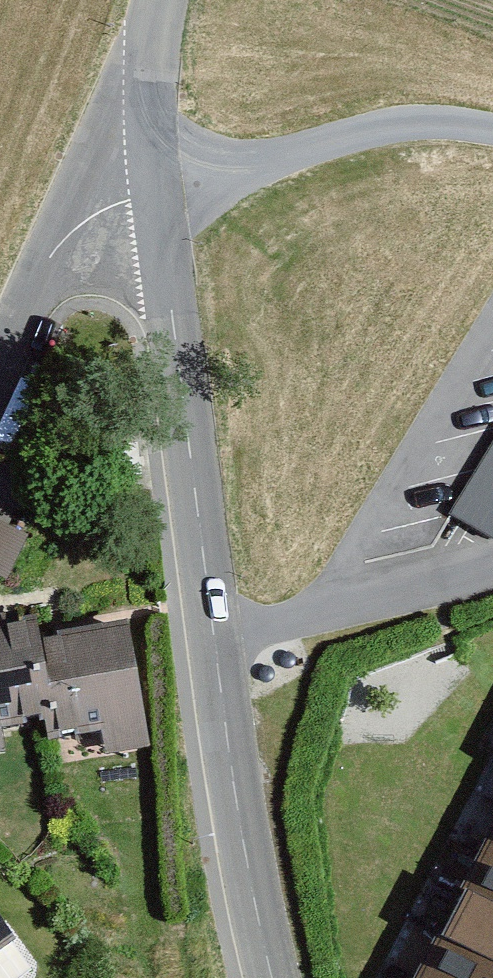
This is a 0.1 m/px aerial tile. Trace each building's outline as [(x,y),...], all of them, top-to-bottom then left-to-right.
[(492,541),(492,442),(449,515),(492,541)] [(0,521),(0,579),(5,581),(27,535),(0,521)] [(0,624),(0,753),(7,752),(3,728),(52,720),(38,639),(35,618),(0,624)] [(131,624),(38,639),(52,720),(58,763),(151,748),(131,624)] [(414,977),(492,977),(492,826),(414,977)] [(31,965),(0,924),(0,977),(14,977),(31,965)]
